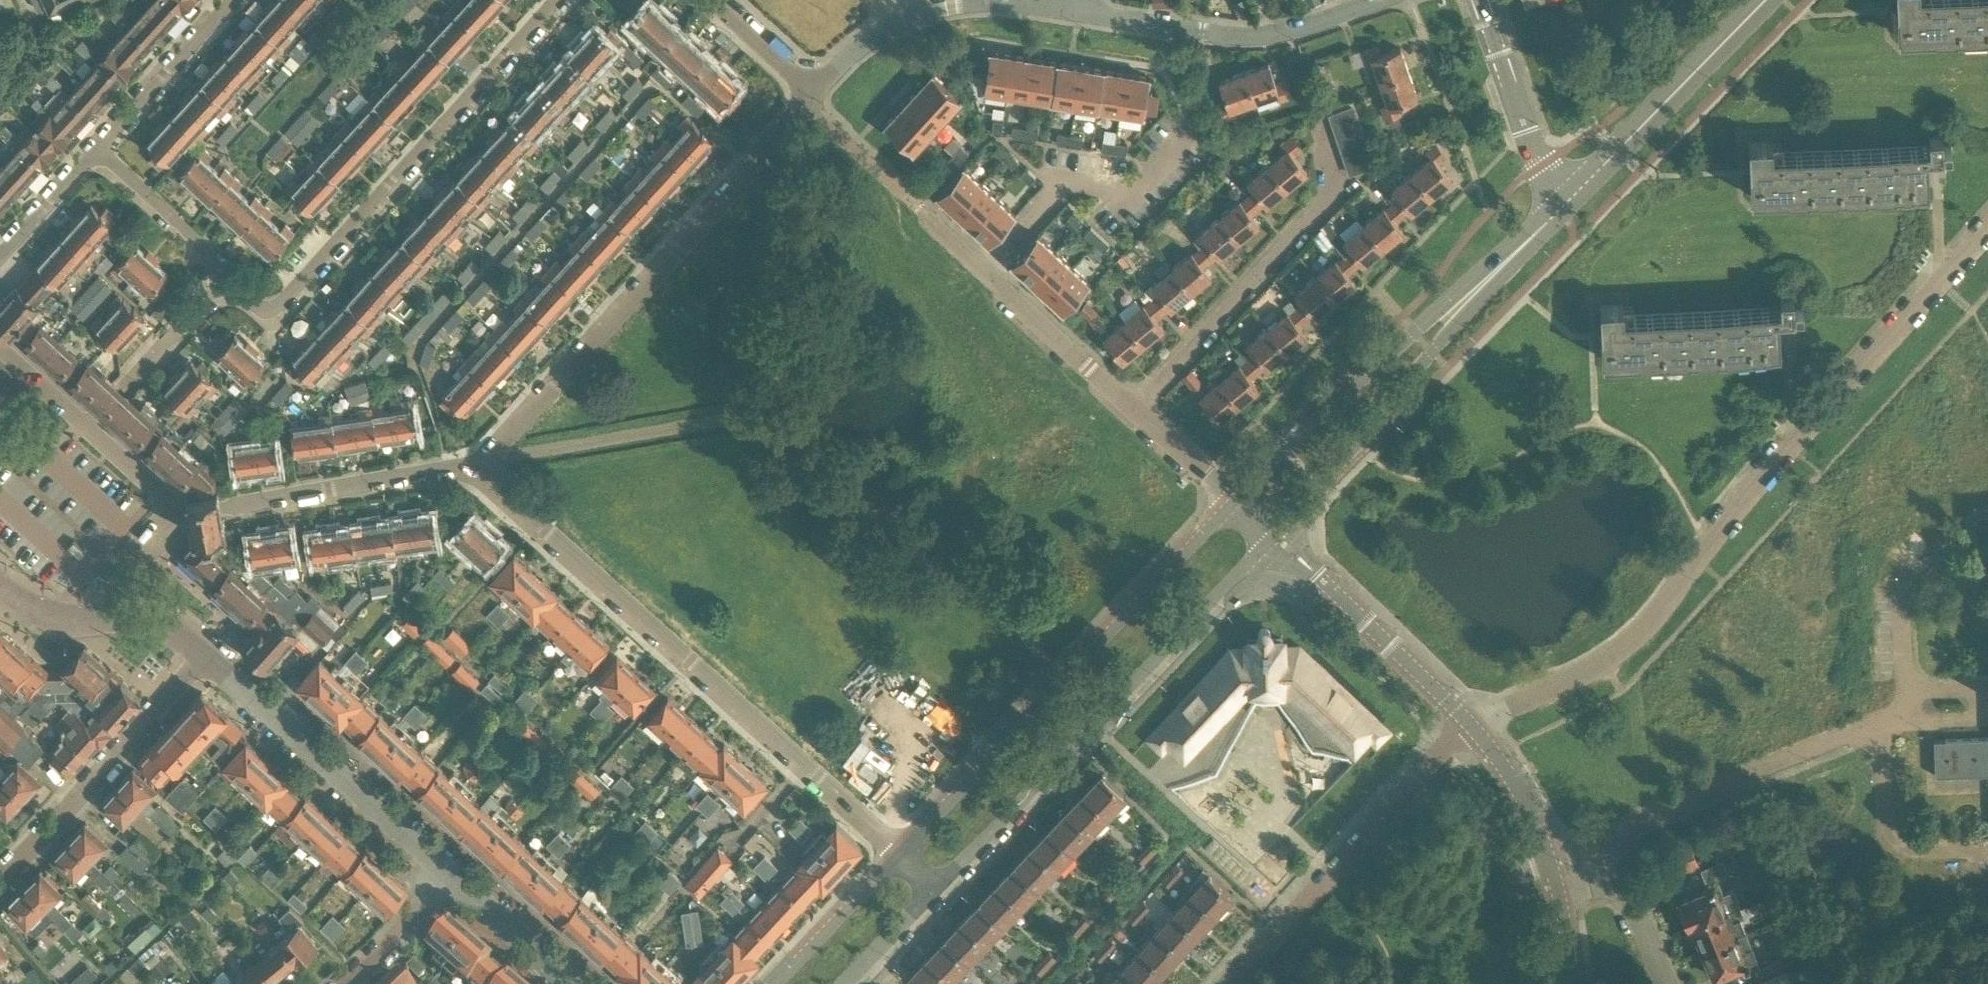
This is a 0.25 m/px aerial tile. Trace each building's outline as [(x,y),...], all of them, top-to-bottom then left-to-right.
[(60,6),(73,0),(34,0),(38,7),(43,9),(48,7),(50,11),(60,6)] [(144,10),(166,30),(181,13),(167,0),(152,0),(144,10)] [(181,13),(193,0),(167,0),(181,13)] [(271,7),(291,25),(296,19),(302,24),(310,15),(294,0),(277,0),(271,7)] [(310,15),(318,6),(313,1),(314,0),(294,0),(310,15)] [(401,3),(408,10),(415,2),(413,0),(404,0),(401,3)] [(476,30),(490,15),(473,0),(467,0),(464,3),(462,0),(457,0),(451,7),(476,30)] [(504,0),(473,0),(490,15),(504,0)] [(1195,12),(1204,12),(1204,0),(1196,0),(1195,12)] [(1237,14),(1249,9),(1245,0),(1243,0),(1233,5),(1237,14)] [(1898,34),(1987,31),(1987,0),(1896,0),(1898,34)] [(341,1),(334,8),(341,15),(348,7),(341,1)] [(636,45),(640,41),(644,36),(663,15),(647,1),(635,14),(628,21),(629,22),(637,29),(629,38),(630,40),(636,45)] [(107,13),(113,18),(119,10),(114,5),(107,13)] [(396,11),(402,17),(408,10),(402,5),(396,11)] [(291,25),(271,7),(257,22),(283,45),(291,36),(285,31),(291,25)] [(463,46),(476,30),(451,7),(444,14),(440,11),(433,19),(437,22),(463,46)] [(333,23),(341,15),(334,8),(326,16),(333,23)] [(125,15),(119,10),(113,18),(118,23),(125,15)] [(144,10),(128,27),(151,47),(166,30),(144,10)] [(640,41),(646,46),(645,47),(654,55),(678,29),(663,15),(644,36),(640,41)] [(388,18),(381,26),(388,32),(395,24),(388,18)] [(275,54),(283,45),(257,22),(243,37),(263,55),(269,49),(275,54)] [(449,61),(463,46),(437,22),(424,36),(423,37),(449,61)] [(381,41),(388,32),(381,26),(373,34),(381,41)] [(596,26),(581,42),(602,60),(615,45),(616,44),(615,43),(620,37),(618,35),(609,28),(604,34),(596,26)] [(128,27),(113,44),(135,64),(151,47),(128,27)] [(654,55),(663,63),(670,69),(693,43),(678,29),(654,55)] [(435,76),(449,61),(423,37),(424,36),(416,30),(409,37),(402,45),(410,52),(409,53),(415,57),(435,76)] [(320,37),(313,31),(306,39),(313,45),(320,37)] [(229,52),(255,76),(263,67),(258,62),(263,55),(243,37),(229,52)] [(313,45),(306,39),(300,46),(295,42),(288,50),(292,54),(299,61),(313,45)] [(75,48),(81,53),(88,45),(82,40),(75,48)] [(596,66),(602,60),(581,42),(568,57),(593,80),(601,71),(596,66)] [(621,51),(628,58),(635,51),(627,43),(621,50),(621,51)] [(708,57),(693,43),(670,69),(685,83),(708,57)] [(90,54),(98,60),(120,81),(135,64),(113,44),(105,53),(97,46),(93,50),(90,54)] [(93,50),(88,45),(81,53),(86,58),(90,54),(93,50)] [(1380,82),(1409,72),(1400,48),(1380,54),(1377,45),(1362,50),(1366,62),(1372,60),(1380,82)] [(367,55),(360,48),(353,56),(360,63),(367,55)] [(636,66),(637,65),(643,58),(635,51),(628,58),(636,66)] [(1007,93),(1013,55),(990,51),(984,90),(1007,93)] [(247,85),(255,76),(229,52),(216,68),(236,86),(242,80),(247,85)] [(435,76),(415,57),(409,53),(396,68),(421,91),(435,76)] [(279,69),(286,76),(299,61),(292,54),(279,69)] [(1007,93),(1030,97),(1036,59),(1013,55),(1007,93)] [(360,63),(353,56),(346,64),(353,71),(360,63)] [(568,57),(554,72),(579,96),(585,90),(593,80),(568,57)] [(723,71),(708,57),(685,83),(694,91),(698,86),(705,92),(723,71)] [(1058,62),(1036,59),(1030,97),(1052,101),(1058,62)] [(98,60),(82,77),(105,98),(120,81),(98,60)] [(57,79),(52,74),(53,73),(41,62),(37,67),(48,77),(44,82),(50,87),(57,79)] [(1075,104),(1081,66),(1058,62),(1052,101),(1075,104)] [(1244,72),(1254,101),(1276,93),(1279,100),(1290,96),(1285,80),(1275,83),(1268,64),(1244,72)] [(651,73),(659,80),(666,73),(658,65),(651,73)] [(1098,108),(1104,70),(1081,66),(1075,104),(1098,108)] [(236,86),(216,68),(202,83),(228,106),(236,97),(230,92),(236,86)] [(407,106),(421,91),(396,68),(382,83),(407,106)] [(279,83),(286,76),(279,69),(271,77),(279,83)] [(48,77),(40,70),(34,77),(42,84),(44,82),(48,77)] [(1127,73),(1104,70),(1098,108),(1121,111),(1127,73)] [(739,86),(723,71),(705,92),(720,106),(722,105),(727,110),(737,99),(731,94),(739,86)] [(333,79),(340,85),(342,87),(348,80),(339,72),(333,79)] [(554,72),(540,88),(566,111),(574,101),(579,96),(554,72)] [(1254,101),(1244,72),(1220,81),(1227,101),(1218,104),(1223,119),(1234,115),(1232,108),(1254,101)] [(1409,72),(1380,82),(1387,104),(1381,106),(1385,118),(1389,117),(1398,114),(1400,113),(1397,103),(1417,96),(1409,72)] [(674,80),(666,73),(659,80),(667,87),(674,80)] [(932,73),(917,90),(945,116),(961,99),(932,73)] [(1127,73),(1121,111),(1144,115),(1150,77),(1127,73)] [(82,77),(68,93),(67,94),(89,115),(105,98),(82,77)] [(637,77),(630,85),(637,92),(644,84),(637,77)] [(56,92),(61,87),(63,84),(57,79),(50,87),(56,92)] [(333,79),(326,87),(333,93),(340,85),(333,79)] [(228,106),(202,83),(188,98),(208,116),(214,110),(220,115),(228,106)] [(382,83),(368,98),(394,121),(407,106),(382,83)] [(629,100),(637,92),(630,85),(622,93),(629,100)] [(74,132),(89,115),(67,94),(68,93),(61,87),(56,92),(45,105),(44,106),(51,112),(74,132)] [(325,101),(333,93),(326,87),(318,95),(325,101)] [(557,120),(566,111),(540,88),(526,103),(554,128),(556,126),(555,125),(558,121),(557,120)] [(917,90),(901,108),(929,134),(945,116),(917,90)] [(251,99),(259,106),(266,98),(258,91),(251,99)] [(689,108),(696,100),(688,93),(681,100),(689,108)] [(649,95),(642,104),(650,110),(657,102),(649,95)] [(313,102),(319,108),(325,101),(319,96),(313,102)] [(44,106),(45,105),(36,98),(31,103),(39,110),(37,111),(39,112),(31,120),(38,126),(36,129),(59,149),(74,132),(51,112),(44,106)] [(188,98),(174,113),(200,136),(208,127),(203,122),(208,116),(188,98)] [(380,136),(394,121),(368,98),(360,107),(354,113),(380,136)] [(244,107),(251,113),(251,114),(259,106),(251,99),(244,107)] [(697,115),(698,115),(704,108),(696,100),(689,108),(697,115)] [(526,103),(513,118),(538,141),(546,132),(549,134),(554,128),(526,103)] [(642,118),(650,110),(642,104),(635,112),(642,118)] [(305,122),(312,114),(306,108),(298,116),(305,122)] [(617,114),(616,114),(609,108),(602,116),(609,122),(617,114)] [(885,125),(913,151),(929,134),(901,108),(885,125)] [(1330,117),(1334,128),(1357,120),(1353,109),(1330,117)] [(174,113),(161,129),(181,147),(187,141),(192,145),(200,136),(174,113)] [(366,152),(380,136),(354,113),(349,119),(341,129),(366,152)] [(305,122),(312,128),(319,120),(312,114),(305,122)] [(1389,117),(1392,126),(1401,123),(1398,114),(1389,117)] [(305,122),(298,116),(291,124),(298,130),(305,122)] [(602,131),(609,122),(602,116),(595,124),(602,131)] [(687,116),(679,125),(673,132),(698,155),(712,139),(687,116)] [(524,156),(530,150),(538,141),(513,118),(499,133),(524,156)] [(993,120),(991,133),(1001,134),(1003,121),(993,120)] [(1338,139),(1360,132),(1357,120),(1334,128),(1338,139)] [(231,136),(238,128),(231,122),(224,130),(231,136)] [(305,122),(298,130),(305,137),(312,128),(305,122)] [(298,130),(291,124),(284,132),(290,139),(298,130)] [(3,138),(11,130),(5,125),(0,131),(0,135),(3,138)] [(16,136),(13,139),(21,146),(43,166),(59,149),(36,129),(34,131),(28,125),(20,134),(18,132),(15,135),(16,136)] [(622,126),(615,134),(622,141),(629,133),(622,126)] [(1023,138),(1025,128),(1013,126),(1011,136),(1023,138)] [(1432,126),(1428,129),(1425,132),(1432,140),(1438,135),(1439,134),(1432,126)] [(1038,130),(1025,128),(1023,138),(1036,140),(1038,130)] [(170,160),(181,147),(161,129),(149,142),(156,148),(150,158),(159,166),(167,157),(170,160)] [(337,142),(333,147),(332,148),(352,167),(366,152),(341,129),(332,138),(337,142)] [(3,138),(5,140),(9,144),(13,139),(16,136),(15,135),(11,130),(3,138)] [(223,145),(231,136),(224,130),(216,138),(223,145)] [(298,130),(290,139),(297,145),(305,137),(298,130)] [(975,146),(982,138),(972,130),(965,137),(968,139),(975,146)] [(684,170),(698,155),(673,132),(667,138),(659,147),(684,170)] [(1364,143),(1360,132),(1338,139),(1342,151),(1364,143)] [(499,133),(485,148),(511,171),(524,156),(499,133)] [(1056,143),(1068,145),(1070,135),(1058,133),(1056,143)] [(615,134),(608,142),(615,149),(622,141),(615,134)] [(1929,145),(1778,151),(1771,151),(1771,140),(1748,141),(1750,195),(1928,189),(1927,156),(1942,155),(1942,154),(1952,153),(1952,143),(1942,143),(1942,134),(1929,135),(1929,145)] [(1083,137),(1070,135),(1068,145),(1081,147),(1083,137)] [(281,136),(273,144),(280,150),(287,142),(281,136)] [(1286,149),(1268,164),(1287,187),(1307,171),(1293,155),(1301,148),(1291,136),(1281,144),(1286,149)] [(574,146),(582,152),(589,144),(581,138),(574,146)] [(968,139),(952,156),(960,162),(975,146),(968,139)] [(1101,150),(1114,152),(1115,142),(1103,140),(1101,150)] [(287,142),(280,150),(287,156),(294,148),(287,142)] [(338,182),(352,167),(332,148),(333,147),(328,142),(313,159),(338,182)] [(1115,142),(1114,152),(1126,154),(1128,144),(1115,142)] [(1368,154),(1364,143),(1342,151),(1346,162),(1368,154)] [(266,152),(273,158),(280,150),(273,144),(266,152)] [(993,151),(1002,159),(1009,152),(1000,144),(993,151)] [(1412,172),(1431,195),(1451,179),(1437,163),(1445,156),(1436,144),(1426,152),(1430,157),(1412,172)] [(21,146),(6,162),(28,183),(43,166),(21,146)] [(574,161),(582,152),(574,146),(567,155),(574,161)] [(179,173),(195,187),(213,166),(207,161),(212,155),(202,147),(197,153),(194,150),(184,161),(187,164),(179,173)] [(684,170),(659,147),(651,156),(645,162),(650,167),(671,185),(684,170)] [(471,163),(492,182),(497,187),(511,171),(485,148),(471,163)] [(280,150),(273,158),(279,164),(287,156),(280,150)] [(1012,168),(1018,161),(1009,152),(1002,159),(1012,168)] [(1349,173),(1367,167),(1372,166),(1368,154),(1346,162),(1349,173)] [(547,176),(554,183),(561,175),(568,166),(556,155),(555,156),(548,164),(553,169),(550,173),(547,176)] [(587,165),(594,171),(602,163),(594,156),(587,165)] [(952,171),(960,162),(952,156),(945,164),(952,171)] [(325,197),(338,182),(313,159),(305,167),(310,172),(304,179),(325,197)] [(222,163),(219,160),(213,166),(216,169),(222,163)] [(28,183),(6,162),(0,168),(0,187),(13,199),(28,183)] [(671,185),(650,167),(645,162),(631,177),(657,200),(671,185)] [(457,179),(483,202),(497,187),(492,182),(471,163),(457,179)] [(543,167),(550,173),(553,169),(548,164),(547,163),(543,167)] [(1267,204),(1287,187),(1268,164),(1248,180),(1255,190),(1248,196),(1258,208),(1266,202),(1267,204)] [(587,165),(580,172),(587,179),(594,171),(587,165)] [(195,187),(210,201),(233,175),(224,167),(219,172),(216,169),(213,166),(195,187)] [(955,211),(981,182),(964,166),(937,195),(955,211)] [(1019,175),(1029,184),(1035,176),(1026,168),(1019,175)] [(1392,203),(1402,216),(1410,210),(1411,212),(1431,195),(1412,172),(1392,188),(1400,198),(1392,203)] [(225,215),(244,194),(238,189),(243,183),(233,175),(210,201),(225,215)] [(547,192),(554,183),(547,176),(540,185),(547,192)] [(643,216),(657,200),(631,177),(624,186),(617,192),(643,216)] [(285,189),(310,213),(325,197),(304,179),(299,185),(294,180),(285,189)] [(444,194),(464,212),(469,217),(483,202),(457,179),(444,194)] [(955,211),(972,227),(998,198),(981,182),(955,211)] [(13,199),(0,187),(0,214),(13,199)] [(567,187),(560,195),(567,202),(574,194),(567,187)] [(1393,190),(1386,196),(1392,203),(1399,197),(1393,190)] [(643,216),(617,192),(612,198),(603,207),(630,231),(643,216)] [(225,215),(241,228),(264,202),(255,194),(250,200),(244,194),(225,215)] [(444,194),(430,209),(455,232),(469,217),(464,212),(444,194)] [(559,210),(567,202),(560,195),(552,203),(559,210)] [(1251,214),(1258,208),(1248,196),(1241,202),(1239,200),(1220,216),(1239,239),(1259,223),(1251,214)] [(1202,210),(1209,204),(1204,197),(1196,204),(1202,210)] [(998,198),(972,227),(989,243),(1016,214),(998,198)] [(527,199),(519,207),(526,213),(534,205),(527,199)] [(241,228),(256,242),(274,222),(268,216),(273,210),(264,202),(241,228)] [(91,203),(77,219),(99,239),(113,223),(111,221),(117,215),(106,206),(101,212),(91,203)] [(1364,224),(1383,247),(1403,231),(1395,222),(1402,216),(1392,203),(1385,209),(1384,208),(1364,224)] [(519,222),(526,213),(519,207),(512,215),(519,222)] [(616,246),(630,231),(603,207),(596,216),(601,221),(596,226),(595,228),(616,246)] [(455,232),(430,209),(416,224),(442,247),(455,232)] [(1067,218),(1077,227),(1083,220),(1074,211),(1067,218)] [(1219,256),(1239,239),(1220,216),(1193,238),(1210,260),(1218,254),(1219,256)] [(539,217),(532,226),(540,232),(547,224),(539,217)] [(77,219),(63,235),(90,259),(98,250),(93,245),(99,239),(77,219)] [(274,222),(256,242),(272,256),(296,230),(286,221),(280,227),(274,222)] [(602,261),(616,246),(595,228),(596,226),(591,222),(576,238),(602,261)] [(416,224),(402,239),(428,262),(442,247),(416,224)] [(1383,247),(1364,224),(1344,240),(1351,249),(1344,255),(1354,268),(1362,262),(1363,264),(1383,247)] [(540,232),(532,226),(525,234),(532,240),(540,232)] [(1093,243),(1100,235),(1091,227),(1084,234),(1093,243)] [(499,244),(506,236),(499,229),(492,237),(499,244)] [(1011,263),(1029,279),(1055,250),(1038,234),(1011,263)] [(63,235),(49,250),(71,270),(77,264),(82,268),(90,259),(63,235)] [(1109,244),(1100,235),(1093,243),(1103,251),(1109,244)] [(485,246),(491,251),(492,252),(499,244),(492,237),(485,246)] [(589,277),(602,261),(576,238),(569,247),(563,253),(589,277)] [(1191,252),(1172,268),(1191,292),(1211,275),(1203,266),(1210,260),(1193,238),(1185,244),(1191,252)] [(428,262),(402,239),(389,254),(414,278),(428,262)] [(132,279),(151,258),(135,243),(112,270),(121,278),(126,274),(132,279)] [(505,256),(512,262),(519,254),(512,248),(505,256)] [(71,270),(49,250),(35,266),(36,266),(63,289),(63,288),(71,280),(66,276),(71,270)] [(1046,295),(1072,266),(1055,250),(1029,279),(1046,295)] [(563,253),(549,269),(575,292),(589,277),(563,253)] [(389,254),(375,270),(400,293),(414,278),(389,254)] [(458,262),(464,268),(472,274),(479,266),(466,254),(458,262)] [(1316,276),(1335,299),(1355,283),(1347,274),(1354,268),(1344,255),(1337,261),(1335,260),(1316,276)] [(512,262),(505,256),(498,264),(505,271),(512,262)] [(151,258),(132,279),(148,294),(149,292),(155,297),(164,287),(159,281),(167,272),(151,258)] [(0,302),(0,328),(9,336),(13,332),(13,331),(30,312),(35,316),(41,310),(53,320),(63,309),(73,297),(70,295),(63,288),(63,289),(36,266),(35,267),(31,262),(12,283),(15,285),(0,302)] [(1072,266),(1046,295),(1063,310),(1090,282),(1072,266)] [(472,274),(464,268),(457,276),(465,282),(472,274)] [(1171,308),(1191,292),(1172,268),(1145,291),(1152,300),(1162,312),(1170,306),(1171,308)] [(561,307),(575,292),(549,269),(542,276),(537,271),(531,279),(535,282),(534,283),(561,307)] [(375,270),(361,285),(387,308),(392,302),(400,293),(375,270)] [(98,290),(105,282),(98,276),(91,283),(98,290)] [(1303,302),(1296,308),(1306,320),(1313,314),(1315,316),(1335,299),(1316,276),(1296,292),(1303,302)] [(491,285),(485,278),(477,287),(484,293),(491,285)] [(98,290),(105,296),(112,288),(105,282),(98,290)] [(84,291),(91,298),(98,290),(91,283),(84,291)] [(534,283),(521,298),(548,322),(561,307),(534,283)] [(373,323),(381,314),(387,308),(361,285),(347,300),(373,323)] [(484,293),(477,287),(466,298),(473,305),(484,293)] [(91,298),(98,304),(105,296),(98,290),(91,298)] [(451,297),(451,296),(444,290),(437,298),(444,305),(451,297)] [(84,305),(91,298),(84,291),(77,299),(84,305)] [(115,308),(110,314),(131,334),(145,318),(119,294),(110,304),(115,308)] [(1603,358),(1779,349),(1778,316),(1794,316),(1794,314),(1804,314),(1803,303),(1793,304),(1793,295),(1780,295),(1780,306),(1623,314),(1623,303),(1600,304),(1602,358),(1603,358)] [(98,304),(91,298),(84,305),(90,312),(98,304)] [(437,313),(444,305),(437,298),(430,306),(437,313)] [(534,338),(548,322),(521,298),(513,307),(507,314),(534,338)] [(77,299),(70,307),(76,313),(84,305),(77,299)] [(347,300),(333,315),(354,334),(359,328),(365,332),(373,323),(347,300)] [(1143,304),(1123,320),(1143,344),(1163,327),(1155,318),(1162,312),(1152,300),(1145,306),(1143,304)] [(1086,302),(1079,309),(1087,316),(1098,329),(1106,323),(1094,309),(1086,302)] [(90,312),(84,305),(76,313),(83,319),(90,312)] [(457,308),(450,317),(457,323),(464,315),(457,308)] [(1299,326),(1306,320),(1296,308),(1289,314),(1287,312),(1267,328),(1287,351),(1307,335),(1299,326)] [(117,358),(63,309),(53,320),(41,310),(35,316),(30,312),(13,331),(13,332),(101,411),(191,493),(188,493),(190,504),(192,514),(195,535),(198,534),(179,555),(211,584),(258,628),(245,643),(268,664),(296,633),(295,632),(305,621),(304,620),(314,609),(315,610),(319,604),(321,603),(313,596),(309,601),(295,589),(289,596),(281,589),(273,582),(260,569),(254,563),(253,563),(251,561),(242,560),(234,569),(217,553),(225,543),(223,530),(225,529),(221,509),(218,493),(217,488),(215,488),(214,478),(194,461),(151,422),(158,415),(144,402),(140,406),(120,389),(104,374),(117,358)] [(116,349),(131,334),(110,314),(104,320),(99,316),(90,326),(116,349)] [(534,338),(507,314),(502,320),(494,329),(520,353),(534,338)] [(348,340),(354,334),(333,315),(320,330),(345,353),(354,344),(348,340)] [(450,317),(442,325),(450,331),(457,323),(450,317)] [(409,329),(417,335),(424,327),(416,320),(409,329)] [(1123,360),(1143,344),(1123,320),(1104,337),(1123,360)] [(437,331),(453,345),(460,337),(456,333),(461,327),(457,323),(450,331),(442,325),(437,331)] [(1248,360),(1258,372),(1265,366),(1267,368),(1287,351),(1267,328),(1248,344),(1255,354),(1248,360)] [(409,344),(417,335),(409,329),(402,337),(409,344)] [(507,368),(520,353),(494,329),(486,338),(480,344),(507,368)] [(320,330),(306,345),(326,364),(331,369),(345,353),(320,330)] [(232,368),(251,348),(235,333),(227,342),(221,337),(212,347),(217,353),(216,354),(232,368)] [(426,342),(423,353),(432,356),(435,345),(426,342)] [(493,383),(507,368),(480,344),(475,350),(466,360),(493,383)] [(326,364),(306,345),(292,361),(300,369),(295,375),(305,384),(310,378),(312,380),(326,364)] [(375,353),(383,359),(390,351),(383,345),(375,353)] [(267,362),(251,348),(232,368),(238,374),(233,379),(243,388),(267,362)] [(383,359),(375,353),(368,361),(375,367),(383,359)] [(428,366),(432,356),(423,353),(420,363),(428,366)] [(192,360),(178,376),(198,394),(203,388),(209,394),(218,384),(192,360)] [(479,399),(493,383),(466,360),(453,375),(479,399)] [(1239,364),(1219,380),(1239,404),(1259,387),(1251,378),(1258,372),(1248,360),(1241,366),(1239,364)] [(1191,370),(1183,376),(1193,389),(1201,382),(1191,370)] [(400,374),(389,376),(391,386),(401,384),(400,374)] [(479,399),(453,375),(439,391),(445,396),(440,402),(450,412),(455,406),(465,415),(479,399)] [(192,401),(198,394),(178,376),(163,392),(189,415),(198,406),(192,401)] [(378,377),(379,378),(380,387),(391,386),(389,376),(378,377)] [(355,383),(358,392),(368,388),(365,379),(355,383)] [(279,389),(286,395),(293,387),(286,380),(279,389)] [(1218,420),(1239,404),(1219,380),(1199,397),(1218,420)] [(358,392),(355,383),(344,387),(347,396),(358,392)] [(368,388),(358,392),(361,400),(371,397),(368,388)] [(286,395),(279,389),(272,396),(279,403),(286,395)] [(358,392),(347,396),(351,404),(361,400),(358,392)] [(389,396),(392,410),(397,438),(418,435),(413,405),(411,398),(400,400),(399,394),(389,396)] [(229,416),(240,404),(233,398),(222,410),(229,416)] [(240,404),(229,416),(236,422),(247,410),(240,404)] [(392,410),(384,412),(383,404),(371,407),(377,442),(397,438),(392,410)] [(377,442),(371,407),(351,410),(357,445),(377,442)] [(212,422),(218,428),(229,416),(222,410),(212,422)] [(357,445),(351,410),(331,414),(337,449),(357,445)] [(312,424),(316,452),(337,449),(331,414),(319,416),(320,423),(312,424)] [(229,416),(218,428),(225,434),(236,422),(229,416)] [(295,456),(316,452),(312,424),(291,428),(295,456)] [(254,443),(259,471),(280,467),(273,432),(260,434),(262,441),(254,443)] [(238,474),(259,471),(254,443),(233,446),(238,474)] [(432,513),(411,516),(416,544),(424,542),(425,549),(438,547),(432,513)] [(411,516),(391,520),(395,547),(394,547),(396,554),(408,552),(407,545),(416,544),(411,516)] [(470,551),(488,531),(472,516),(465,524),(459,519),(449,530),(455,535),(454,536),(470,551)] [(391,520),(370,523),(375,551),(394,547),(395,547),(391,520)] [(367,552),(375,551),(370,523),(350,527),(356,561),(368,559),(367,552)] [(350,527),(330,530),(335,558),(343,556),(344,563),(356,561),(350,527)] [(269,533),(274,560),(275,567),(297,563),(291,529),(269,533)] [(330,530),(309,534),(315,568),(328,566),(327,559),(335,558),(330,530)] [(504,545),(488,531),(470,551),(476,557),(471,562),(481,570),(504,545)] [(260,569),(275,567),(274,560),(269,533),(248,536),(253,563),(254,563),(260,569)] [(73,537),(66,545),(80,557),(86,549),(73,537)] [(499,593),(509,603),(536,573),(514,554),(492,579),(503,589),(499,593)] [(433,576),(441,583),(448,576),(440,568),(433,576)] [(534,617),(555,595),(557,592),(536,573),(509,603),(519,612),(524,607),(534,617)] [(273,582),(281,589),(287,581),(279,574),(273,582)] [(456,583),(448,576),(441,583),(449,590),(456,583)] [(410,588),(417,594),(424,586),(417,580),(410,588)] [(295,589),(287,581),(281,589),(289,596),(295,589)] [(392,581),(381,583),(383,593),(393,591),(392,581)] [(372,595),(383,593),(381,583),(370,585),(372,595)] [(402,596),(410,603),(417,594),(410,588),(402,596)] [(358,589),(351,597),(358,604),(365,596),(358,589)] [(534,617),(552,633),(572,611),(555,595),(534,617)] [(351,612),(358,604),(351,597),(343,605),(351,612)] [(487,615),(492,620),(504,608),(498,603),(487,615)] [(314,649),(339,621),(319,604),(315,610),(314,609),(304,620),(305,621),(295,632),(296,633),(314,649)] [(504,608),(492,620),(498,626),(509,614),(504,608)] [(590,626),(572,611),(552,633),(570,649),(590,626)] [(401,626),(408,632),(417,622),(410,617),(401,626)] [(340,621),(329,633),(335,639),(346,627),(340,621)] [(414,638),(423,628),(417,622),(408,632),(414,638)] [(590,626),(570,649),(561,658),(568,664),(577,655),(587,665),(608,642),(590,626)] [(444,637),(450,643),(459,634),(453,628),(444,637)] [(1376,743),(1389,729),(1299,646),(1282,646),(1282,638),(1271,639),(1271,634),(1270,632),(1270,631),(1269,630),(1267,629),(1266,628),(1265,628),(1264,628),(1262,628),(1261,629),(1259,630),(1258,631),(1258,633),(1258,639),(1247,640),(1247,647),(1228,651),(1148,738),(1164,753),(1149,769),(1172,791),(1216,774),(1256,703),(1278,702),(1312,751),(1347,759),(1352,763),(1366,748),(1368,750),(1376,742),(1376,743)] [(16,643),(0,629),(0,661),(16,643)] [(465,639),(459,634),(450,643),(457,649),(465,639)] [(436,640),(430,635),(421,644),(427,650),(436,640)] [(457,649),(463,655),(471,645),(465,639),(457,649)] [(442,646),(436,640),(427,650),(433,656),(442,646)] [(0,661),(0,678),(10,687),(13,683),(26,695),(27,694),(31,697),(13,716),(16,718),(20,714),(38,696),(38,693),(54,693),(53,671),(47,671),(16,643),(0,661)] [(86,693),(97,704),(117,721),(140,696),(85,645),(61,671),(53,671),(54,693),(38,693),(38,696),(20,714),(32,725),(57,700),(57,699),(82,698),(86,693)] [(440,661),(448,652),(442,646),(433,656),(440,661)] [(363,655),(356,649),(344,662),(350,668),(363,655)] [(454,658),(448,652),(440,661),(446,667),(454,658)] [(369,660),(363,655),(350,668),(357,674),(369,660)] [(591,711),(597,716),(609,703),(616,695),(636,673),(617,656),(597,679),(607,687),(599,696),(602,699),(591,711)] [(298,684),(319,703),(345,673),(335,664),(331,669),(320,660),(298,684)] [(452,673),(458,678),(467,669),(461,663),(452,673)] [(458,678),(464,684),(473,675),(467,669),(458,678)] [(342,719),(360,700),(369,689),(358,679),(355,683),(345,673),(319,703),(340,721),(342,719)] [(636,673),(616,695),(622,701),(634,712),(654,689),(636,673)] [(494,674),(486,683),(499,694),(507,685),(494,674)] [(470,690),(479,680),(473,675),(464,684),(470,690)] [(499,694),(486,683),(481,690),(494,701),(499,694)] [(398,692),(391,686),(380,699),(387,704),(398,692)] [(521,707),(532,694),(526,689),(515,702),(521,707)] [(209,784),(225,766),(225,765),(200,743),(214,727),(230,741),(242,728),(202,692),(141,761),(163,781),(176,766),(178,768),(184,761),(209,784)] [(521,707),(527,712),(538,699),(532,694),(521,707)] [(666,736),(687,714),(669,698),(648,720),(666,736)] [(360,700),(342,719),(361,736),(378,717),(360,700)] [(404,716),(410,721),(421,709),(415,703),(404,716)] [(609,703),(597,716),(602,722),(613,710),(615,708),(609,703)] [(16,718),(13,716),(0,704),(0,745),(3,748),(7,744),(22,728),(24,726),(16,718)] [(71,772),(117,721),(97,704),(85,718),(71,706),(54,725),(65,735),(49,752),(71,772)] [(426,714),(421,709),(410,721),(415,726),(426,714)] [(358,738),(378,756),(405,727),(395,718),(390,723),(381,714),(378,717),(361,736),(358,738)] [(684,752),(704,729),(687,714),(666,736),(684,752)] [(517,732),(523,737),(532,728),(526,722),(517,732)] [(415,737),(405,727),(378,756),(398,774),(400,772),(420,750),(410,741),(415,737)] [(41,746),(22,728),(7,744),(26,763),(41,746)] [(532,728),(523,737),(529,743),(538,733),(532,728)] [(722,745),(704,729),(684,752),(702,768),(722,745)] [(538,733),(529,743),(535,748),(544,739),(538,733)] [(1933,739),(1935,775),(1987,773),(1987,737),(1933,739)] [(550,744),(544,739),(535,748),(542,754),(550,744)] [(247,741),(225,765),(225,766),(235,775),(231,780),(241,789),(268,760),(247,741)] [(724,743),(722,745),(702,768),(713,778),(708,783),(718,792),(745,762),(724,743)] [(556,750),(550,744),(542,754),(548,760),(556,750)] [(400,772),(420,790),(440,768),(420,750),(400,772)] [(531,771),(538,763),(530,756),(523,764),(531,771)] [(267,803),(286,781),(289,779),(268,760),(241,789),(251,798),(256,793),(267,803)] [(0,767),(0,777),(23,798),(40,781),(18,761),(8,771),(2,765),(0,767)] [(463,769),(469,775),(477,768),(470,761),(463,769)] [(566,776),(575,767),(569,761),(560,771),(566,776)] [(745,762),(718,792),(729,801),(733,796),(744,806),(766,781),(745,762)] [(581,772),(575,767),(566,776),(573,782),(581,772)] [(418,792),(438,811),(465,782),(454,772),(449,777),(440,768),(420,790),(418,792)] [(482,773),(477,768),(469,775),(475,781),(482,773)] [(133,769),(118,787),(139,806),(147,798),(155,788),(133,769)] [(607,783),(613,777),(605,770),(600,776),(607,783)] [(587,778),(581,772),(573,782),(579,788),(587,778)] [(1102,773),(1084,792),(1108,814),(1126,795),(1102,773)] [(184,775),(165,796),(182,811),(206,784),(196,775),(191,781),(184,775)] [(616,793),(627,780),(622,775),(611,788),(616,793)] [(7,816),(23,798),(0,777),(0,810),(7,816)] [(587,778),(579,788),(585,793),(593,784),(587,778)] [(616,793),(622,798),(633,785),(627,780),(616,793)] [(286,781),(267,803),(285,820),(305,798),(286,781)] [(458,829),(481,804),(470,795),(474,790),(465,782),(438,811),(458,829)] [(593,784),(585,793),(591,799),(600,789),(593,784)] [(123,824),(125,822),(139,806),(118,787),(102,805),(123,824)] [(1084,792),(1067,810),(1091,833),(1108,814),(1084,792)] [(697,805),(702,810),(713,798),(707,793),(697,805)] [(307,795),(305,798),(285,820),(295,828),(290,833),(300,842),(327,813),(307,795)] [(147,798),(139,806),(171,834),(178,826),(147,798)] [(719,803),(713,798),(702,810),(708,815),(719,803)] [(510,813),(517,805),(511,799),(504,807),(510,813)] [(458,829),(478,847),(506,817),(496,808),(491,814),(481,804),(458,829)] [(524,810),(517,805),(510,813),(517,818),(524,810)] [(204,818),(210,824),(221,811),(215,806),(204,818)] [(1073,851),(1091,833),(1067,810),(1050,828),(1073,851)] [(221,811),(210,824),(216,829),(227,816),(221,811)] [(327,813),(300,842),(311,852),(315,847),(325,855),(344,833),(347,831),(327,813)] [(499,865),(521,841),(522,841),(512,832),(516,827),(506,817),(478,847),(498,866),(499,865)] [(800,818),(794,824),(807,835),(808,834),(812,829),(800,818)] [(640,838),(651,826),(646,821),(635,833),(640,838)] [(128,844),(127,845),(148,863),(160,850),(139,832),(138,833),(125,822),(123,824),(115,832),(128,844)] [(85,823),(69,840),(90,861),(91,860),(107,843),(85,823)] [(789,829),(802,841),(807,835),(794,824),(789,829)] [(813,839),(813,840),(842,867),(861,846),(837,824),(827,834),(822,830),(813,839)] [(657,831),(651,826),(640,838),(646,843),(657,831)] [(1032,846),(1056,869),(1073,851),(1050,828),(1032,846)] [(552,850),(564,838),(558,832),(547,844),(552,850)] [(325,855),(345,873),(365,851),(344,833),(325,855)] [(823,887),(842,867),(813,840),(813,839),(808,834),(807,835),(802,841),(799,844),(804,849),(803,850),(808,855),(799,865),(820,885),(823,887)] [(564,838),(552,850),(558,855),(570,843),(564,838)] [(69,840),(52,858),(74,878),(83,869),(90,861),(69,840)] [(499,865),(520,884),(546,855),(537,846),(532,851),(521,841),(499,865)] [(1158,847),(1157,846),(1151,841),(1144,849),(1151,854),(1158,847)] [(140,871),(148,863),(127,845),(120,853),(140,871)] [(250,845),(239,857),(245,863),(256,851),(250,845)] [(1056,869),(1032,846),(1015,865),(1039,887),(1056,869)] [(1690,846),(1665,857),(1673,875),(1698,863),(1690,846)] [(699,896),(732,859),(718,847),(685,884),(699,896)] [(217,855),(226,864),(232,858),(224,849),(217,855)] [(367,849),(365,851),(345,873),(354,882),(350,886),(361,897),(387,867),(367,849)] [(1143,862),(1151,854),(1144,849),(1137,856),(1143,862)] [(540,903),(543,900),(562,878),(553,869),(557,865),(546,855),(520,884),(540,903)] [(765,855),(759,862),(771,873),(777,867),(765,855)] [(1706,881),(1729,871),(1723,859),(1701,869),(1706,881)] [(91,860),(90,861),(83,869),(104,888),(113,896),(120,888),(112,880),(112,879),(103,871),(91,860)] [(766,879),(771,873),(759,862),(754,867),(766,879)] [(119,873),(110,864),(103,871),(112,879),(119,873)] [(271,864),(260,876),(266,881),(277,869),(271,864)] [(1176,864),(1169,872),(1175,878),(1182,870),(1176,864)] [(803,903),(820,885),(799,865),(788,877),(777,867),(771,873),(782,883),(803,903)] [(1015,865),(998,883),(1021,906),(1039,887),(1015,865)] [(584,878),(590,884),(601,872),(595,866),(584,878)] [(387,867),(361,897),(370,905),(375,900),(386,911),(408,886),(387,867)] [(1128,879),(1133,873),(1127,867),(1121,873),(1128,879)] [(230,869),(224,875),(232,884),(239,878),(230,869)] [(266,881),(272,887),(283,874),(277,869),(266,881)] [(658,882),(664,887),(675,875),(669,870),(658,882)] [(40,871),(23,888),(44,909),(43,909),(74,941),(84,932),(52,900),(61,892),(40,871)] [(1168,886),(1175,878),(1169,872),(1162,880),(1168,886)] [(1200,877),(1188,889),(1217,916),(1232,899),(1230,897),(1232,894),(1208,872),(1202,879),(1200,877)] [(681,880),(680,880),(675,875),(664,887),(670,893),(681,880)] [(562,878),(543,900),(562,918),(582,896),(562,878)] [(1117,878),(1110,886),(1116,891),(1123,884),(1117,878)] [(782,883),(766,900),(787,920),(803,903),(782,883)] [(1004,924),(1021,906),(998,883),(980,901),(1004,924)] [(1109,900),(1116,891),(1110,886),(1103,893),(1109,900)] [(1739,907),(1733,890),(1717,896),(1713,887),(1677,901),(1688,928),(1693,926),(1739,907)] [(27,926),(43,909),(44,909),(23,888),(6,905),(27,926)] [(1202,932),(1217,916),(1188,889),(1177,902),(1179,904),(1175,908),(1200,930),(1202,932)] [(1788,889),(1772,895),(1776,905),(1792,899),(1788,889)] [(726,897),(739,908),(744,903),(732,891),(726,897)] [(211,892),(206,897),(214,905),(219,900),(211,892)] [(289,899),(301,910),(307,904),(294,893),(289,899)] [(124,894),(118,901),(131,913),(137,906),(124,894)] [(560,920),(580,938),(607,909),(596,900),(592,905),(582,896),(562,918),(560,920)] [(733,914),(739,908),(726,897),(721,903),(733,914)] [(771,937),(787,920),(766,900),(750,918),(771,937)] [(980,901),(963,920),(987,942),(1004,924),(980,901)] [(1142,901),(1135,909),(1141,915),(1148,907),(1142,901)] [(217,914),(208,905),(202,912),(210,921),(217,914)] [(97,912),(106,921),(112,915),(103,906),(97,912)] [(281,943),(295,960),(298,963),(317,947),(299,925),(304,920),(289,907),(277,916),(290,931),(279,940),(281,943)] [(1703,950),(1746,933),(1740,919),(1744,917),(1740,907),(1739,907),(1693,926),(1703,950)] [(192,908),(182,918),(192,928),(202,918),(192,908)] [(755,955),(771,937),(750,918),(739,908),(733,914),(744,925),(734,936),(755,955)] [(1175,908),(1158,928),(1182,950),(1200,930),(1175,908)] [(616,918),(607,909),(580,938),(600,956),(602,954),(622,932),(612,923),(616,918)] [(1134,923),(1141,915),(1135,909),(1128,917),(1134,923)] [(692,927),(700,926),(698,910),(690,911),(692,927)] [(684,928),(692,927),(690,911),(682,912),(684,928)] [(327,932),(338,920),(333,915),(321,927),(327,932)] [(1083,915),(1076,923),(1082,929),(1089,921),(1083,915)] [(126,940),(135,950),(137,952),(163,927),(153,916),(126,940)] [(338,920),(327,932),(332,938),(344,925),(338,920)] [(969,960),(987,942),(963,920),(946,938),(969,960)] [(469,941),(448,922),(426,947),(437,957),(433,961),(442,970),(469,941)] [(1075,936),(1082,929),(1076,923),(1068,931),(1075,936)] [(702,942),(700,926),(692,927),(694,943),(702,942)] [(694,943),(692,927),(684,928),(686,944),(694,943)] [(1118,928),(1113,933),(1120,938),(1124,934),(1118,928)] [(1165,969),(1182,950),(1158,928),(1140,947),(1165,969)] [(182,937),(177,931),(169,938),(173,944),(182,937)] [(602,954),(621,970),(641,948),(629,938),(622,932),(602,954)] [(1746,933),(1703,950),(1714,977),(1757,960),(1752,948),(1751,948),(1746,933)] [(709,952),(738,978),(757,957),(755,955),(734,936),(724,946),(719,941),(709,952)] [(969,960),(946,938),(928,956),(952,979),(969,960)] [(1108,938),(1101,946),(1108,952),(1115,944),(1108,938)] [(33,948),(42,956),(48,950),(39,941),(33,948)] [(467,983),(487,962),(489,959),(469,941),(442,970),(453,980),(458,975),(467,983)] [(257,962),(272,979),(295,960),(281,943),(257,962)] [(151,946),(142,954),(152,966),(161,958),(151,946)] [(1101,960),(1108,952),(1101,946),(1094,954),(1101,960)] [(1143,983),(1151,983),(1165,969),(1140,947),(1123,966),(1143,983)] [(641,948),(621,970),(618,973),(631,983),(646,983),(666,963),(656,953),(651,958),(641,948)] [(738,978),(709,952),(700,961),(705,966),(695,977),(702,983),(733,983),(738,978)] [(1042,960),(1048,965),(1055,958),(1049,952),(1042,960)] [(952,979),(928,956),(910,975),(920,983),(947,983),(952,979)] [(130,965),(135,971),(144,963),(139,957),(130,965)] [(114,958),(106,966),(111,972),(120,964),(114,958)] [(170,969),(161,958),(152,966),(151,967),(160,978),(170,969)] [(1760,980),(1786,971),(1779,958),(1754,969),(1759,981),(1760,980)] [(1048,965),(1042,960),(1035,967),(1041,973),(1048,965)] [(22,965),(26,971),(34,980),(41,974),(33,965),(32,966),(27,961),(22,965)] [(407,967),(418,979),(424,974),(413,961),(407,967)] [(272,979),(257,962),(243,974),(242,971),(232,979),(236,983),(266,983),(272,979)] [(487,962),(467,983),(503,983),(507,980),(487,962)] [(672,977),(676,972),(666,963),(646,983),(680,983),(672,977)] [(1123,966),(1107,983),(1143,983),(1123,966)] [(1760,980),(1761,983),(1792,983),(1794,983),(1786,971),(1760,980)] [(398,972),(385,983),(409,983),(398,972)] [(71,982),(73,983),(87,983),(89,983),(80,973),(71,982)] [(1067,983),(1068,983),(1078,983),(1081,981),(1074,976),(1067,983)]
